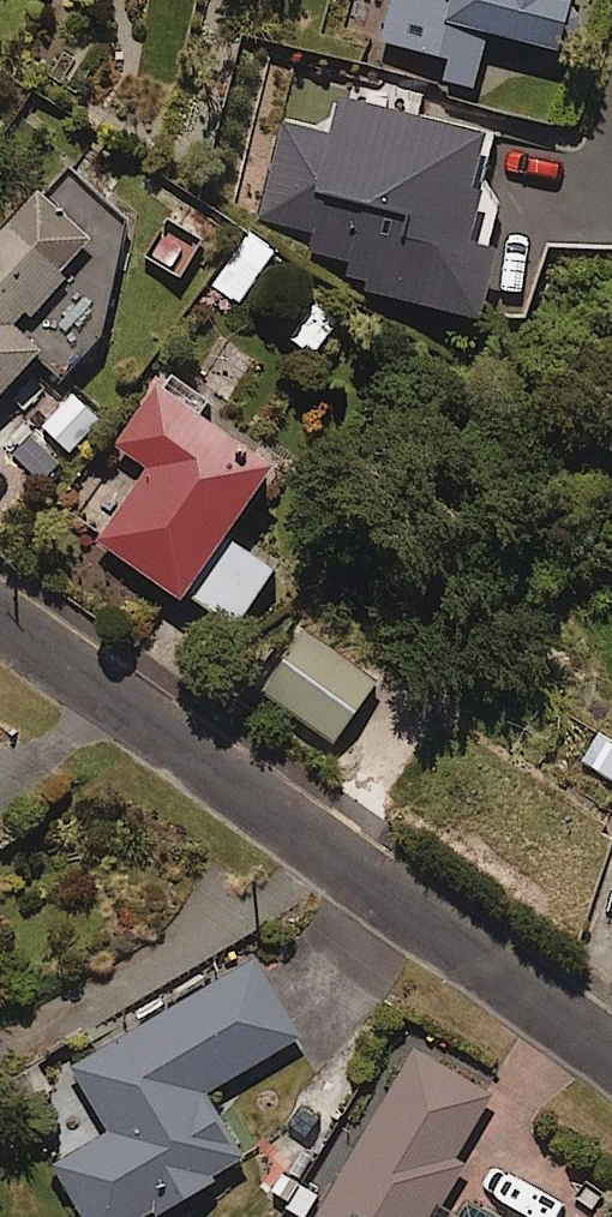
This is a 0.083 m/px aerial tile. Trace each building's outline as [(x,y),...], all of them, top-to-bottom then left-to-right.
[(475,93),(489,33),(560,49),(571,0),(395,0),(386,43),(454,58),(448,87),(475,93)] [(38,349),(64,372),(104,329),(129,220),(64,160),(0,229),(0,390),(38,349)] [(274,253),(250,233),(217,271),(241,292),(274,253)] [(346,319),(322,298),(290,337),(314,357),(346,319)] [(182,599),(275,464),(200,413),(209,400),(167,371),(115,446),(146,467),(96,540),(182,599)] [(102,419),(75,393),(44,426),(71,452),(102,419)] [(274,567),(235,544),(203,598),(242,621),(274,567)] [(377,682),(307,631),(264,691),(334,742),(377,682)] [(600,733),(583,761),(611,779),(611,741),(600,733)] [(257,959),(74,1067),(111,1131),(55,1164),(86,1216),(149,1216),(247,1159),(208,1092),(303,1036),(257,959)] [(447,1203),(469,1164),(457,1158),(495,1091),(413,1045),(315,1216),(472,1216),(447,1203)]
